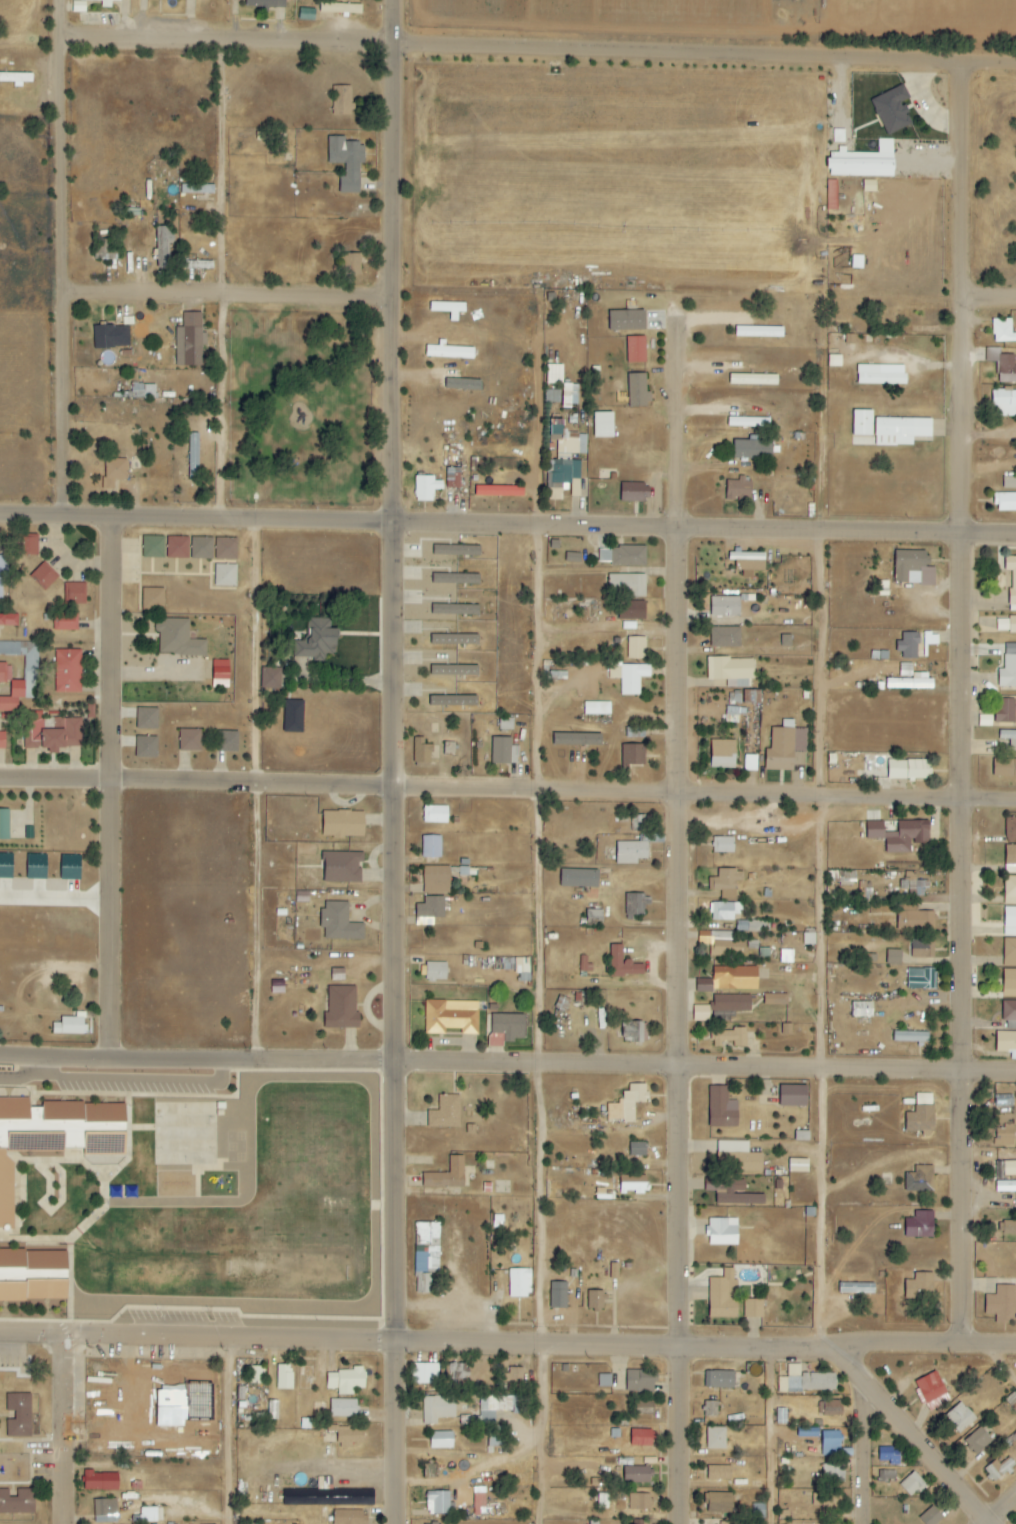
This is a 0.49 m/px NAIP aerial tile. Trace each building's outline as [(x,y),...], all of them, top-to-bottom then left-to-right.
[(80,1),(101,1),(101,8),(111,8),(111,2),(120,2),(121,0),(80,0),(80,1)] [(285,8),(286,0),(246,0),(245,9),(268,9),(268,8),(285,8)] [(73,12),(85,13),(86,2),(73,2),(73,12)] [(320,12),(362,14),(362,5),(320,3),(320,12)] [(32,74),(0,73),(0,82),(14,83),(14,87),(22,87),(22,83),(32,83),(32,74)] [(889,136),(913,123),(902,103),(910,99),(902,85),(870,101),(889,136)] [(360,164),(364,164),(365,143),(345,143),(345,137),(329,137),(328,163),(345,164),(345,177),(340,177),(339,194),(359,194),(360,164)] [(893,178),(893,140),(878,140),(878,153),(829,153),(828,176),(893,178)] [(837,181),(828,181),(827,210),(836,211),(837,181)] [(876,181),(864,181),(864,192),(876,193),(876,181)] [(214,185),(181,185),(181,193),(214,194),(214,185)] [(168,244),(173,244),(173,227),(156,227),(157,267),(169,267),(168,244)] [(184,261),(183,269),(213,270),(213,262),(184,261)] [(465,302),(430,302),(430,311),(450,312),(450,321),(458,321),(458,312),(465,312),(465,302)] [(645,330),(645,310),(609,310),(609,330),(645,330)] [(202,313),(183,312),(183,327),(176,327),(176,366),(201,366),(202,345),(207,345),(207,332),(201,332),(202,313)] [(1012,333),(1012,318),(993,318),(993,342),(1015,341),(1015,333),(1012,333)] [(129,347),(128,325),(93,326),(94,348),(129,347)] [(783,337),(783,327),(735,326),(735,337),(783,337)] [(644,338),(626,338),(626,363),(644,363),(644,338)] [(425,357),(474,359),(474,348),(445,346),(445,340),(439,339),(438,345),(426,345),(425,357)] [(1013,366),(1013,355),(997,355),(997,383),(1015,383),(1015,366),(1013,366)] [(563,365),(547,364),(547,384),(563,384),(563,365)] [(905,365),(858,364),(857,384),(905,385),(905,365)] [(778,374),(729,374),(729,385),(777,385),(778,374)] [(646,375),(627,375),(627,407),(646,407),(646,375)] [(480,390),(481,379),(446,378),(445,389),(480,390)] [(156,384),(132,384),(131,398),(156,399),(156,384)] [(559,403),(560,391),(546,390),(545,402),(559,403)] [(992,407),(996,407),(996,417),(1015,416),(1015,390),(991,391),(992,407)] [(874,418),(874,410),(853,410),(852,445),(913,446),(913,436),(932,437),(932,419),(874,418)] [(613,412),(593,412),(594,438),(614,437),(613,412)] [(769,418),(728,418),(728,427),(769,427),(769,418)] [(546,496),(562,497),(562,483),(571,484),(570,496),(579,497),(581,461),(571,460),(571,454),(586,454),(587,433),(563,432),(563,419),(550,419),(549,439),(557,439),(557,460),(548,460),(546,496)] [(198,433),(189,433),(189,481),(200,480),(198,433)] [(772,440),(735,440),(735,458),(772,459),(772,440)] [(114,488),(114,480),(128,480),(128,458),(104,459),(105,488),(114,488)] [(460,489),(461,468),(447,468),(446,488),(460,489)] [(442,480),(434,480),(435,476),(415,475),(415,501),(433,501),(434,490),(442,490),(442,480)] [(726,500),(751,501),(751,477),(738,476),(738,481),(727,480),(726,500)] [(1003,477),(1003,488),(1015,488),(1015,477),(1003,477)] [(620,503),(644,503),(644,484),(620,484),(620,503)] [(475,496),(524,496),(524,486),(475,486),(475,496)] [(995,511),(1015,511),(1015,493),(995,493),(995,511)] [(18,537),(19,555),(38,554),(37,536),(18,537)] [(164,537),(143,536),(143,558),(164,558),(164,537)] [(188,559),(189,537),(167,537),(167,558),(188,559)] [(213,538),(191,537),(191,558),(213,559),(213,538)] [(237,560),(237,538),(215,538),(215,559),(237,560)] [(480,556),(480,546),(433,545),(433,555),(480,556)] [(646,547),(599,547),(599,562),(611,562),(611,566),(646,566),(646,547)] [(926,551),(895,550),(894,583),(935,584),(935,567),(926,567),(926,551)] [(581,563),(581,554),(567,553),(566,562),(581,563)] [(735,570),(764,571),(765,553),(729,553),(729,560),(735,560),(735,570)] [(1005,557),(1005,571),(1010,571),(1010,611),(1015,611),(1015,557),(1005,557)] [(29,576),(44,592),(58,579),(42,563),(29,576)] [(214,586),(236,587),(237,565),(215,565),(214,586)] [(479,584),(480,574),(433,573),(433,583),(479,584)] [(645,574),(609,575),(609,597),(646,597),(645,574)] [(85,604),(85,583),(65,583),(64,604),(85,604)] [(164,588),(142,588),(142,610),(164,610),(164,588)] [(710,597),(711,617),(740,616),(740,597),(710,597)] [(619,620),(645,620),(646,602),(619,601),(619,620)] [(432,614),(479,615),(479,606),(432,604),(432,614)] [(78,613),(52,612),(52,631),(77,631),(78,613)] [(18,614),(0,614),(0,626),(18,625),(18,614)] [(294,639),(294,659),(324,659),(324,654),(336,654),(335,627),(329,628),(329,618),(307,619),(308,639),(294,639)] [(997,618),(997,633),(1015,632),(1015,618),(997,618)] [(189,620),(155,619),(155,633),(159,633),(159,655),(206,656),(207,640),(189,640),(189,620)] [(741,627),(711,627),(710,647),(740,647),(741,627)] [(899,658),(918,659),(919,632),(903,632),(902,641),(899,641),(899,658)] [(938,645),(939,634),(924,633),(924,644),(938,645)] [(431,635),(431,645),(479,644),(478,634),(431,635)] [(791,635),(782,635),(781,646),(791,646),(791,635)] [(646,637),(628,637),(628,659),(645,659),(646,637)] [(0,642),(0,655),(24,656),(24,682),(10,681),(10,697),(0,697),(0,712),(17,712),(18,698),(37,698),(38,643),(0,642)] [(1005,644),(1005,669),(998,669),(998,687),(1015,687),(1015,644),(1005,644)] [(81,650),(54,650),(55,693),(82,693),(81,650)] [(727,688),(753,687),(752,658),(707,658),(707,680),(727,680),(727,688)] [(229,660),(213,660),(212,687),(229,687),(229,660)] [(931,689),(931,673),(912,673),(913,664),(900,663),(900,678),(888,678),(888,688),(931,689)] [(11,683),(11,664),(0,664),(0,683),(11,683)] [(650,664),(609,664),(609,679),(621,680),(621,695),(640,695),(640,677),(650,677),(650,664)] [(478,666),(430,665),(430,675),(478,675),(478,666)] [(261,689),(282,689),(281,668),(261,668),(261,689)] [(477,696),(430,695),(430,705),(477,706),(477,696)] [(996,723),(1015,723),(1015,699),(996,699),(996,723)] [(283,732),(302,733),(303,701),(285,700),(283,732)] [(584,715),(610,715),(611,702),(584,702),(584,715)] [(158,708),(137,708),(136,729),(157,729),(158,708)] [(81,718),(43,719),(43,712),(25,713),(25,749),(48,748),(48,753),(59,753),(59,747),(82,747),(81,718)] [(179,751),(200,751),(201,730),(179,729),(179,751)] [(218,751),(238,752),(238,732),(218,731),(218,751)] [(999,731),(999,739),(1010,740),(1010,748),(1015,748),(1015,731),(999,731)] [(601,746),(602,734),(553,733),(553,746),(601,746)] [(136,737),(136,757),(156,758),(157,737),(136,737)] [(413,763),(432,763),(432,738),(414,737),(413,763)] [(492,764),(518,764),(518,746),(511,746),(511,737),(492,738),(492,764)] [(735,769),(736,741),(711,740),(711,768),(735,769)] [(455,755),(455,743),(444,743),(444,755),(455,755)] [(644,744),(622,745),(622,766),(645,765),(644,744)] [(744,771),(757,771),(757,755),(744,755),(744,771)] [(928,760),(888,761),(888,780),(928,779),(928,760)] [(447,824),(448,807),(424,806),(423,823),(447,824)] [(0,809),(0,840),(10,840),(9,809),(0,809)] [(364,838),(365,812),(323,810),(322,837),(364,838)] [(616,864),(638,864),(638,860),(648,859),(648,843),(663,843),(663,834),(647,834),(647,815),(632,816),(633,832),(641,832),(641,842),(616,842),(616,864)] [(1006,818),(1006,840),(1015,840),(1015,818),(1006,818)] [(884,821),(866,822),(867,840),(884,839),(884,821)] [(885,853),(911,854),(911,843),(929,843),(930,821),(898,821),(898,832),(886,832),(885,853)] [(439,857),(439,835),(421,835),(421,857),(439,857)] [(734,837),(713,837),(713,853),(734,853),(734,837)] [(1006,845),(1005,865),(1015,865),(1015,845),(1006,845)] [(324,882),(360,883),(360,863),(364,863),(364,853),(324,852),(324,882)] [(12,878),(13,854),(0,854),(0,878),(12,878)] [(27,879),(46,880),(47,855),(27,855),(27,879)] [(61,880),(80,880),(80,856),(61,856),(61,880)] [(449,892),(449,866),(422,866),(422,892),(449,892)] [(597,869),(559,869),(559,887),(597,887),(597,869)] [(736,881),(743,881),(743,870),(718,869),(718,878),(708,878),(708,890),(721,890),(721,899),(736,900),(736,881)] [(1006,876),(1005,905),(1015,905),(1015,876),(1006,876)] [(309,893),(296,892),(295,902),(308,903),(309,893)] [(626,921),(636,920),(636,915),(646,915),(645,894),(626,894),(626,921)] [(415,904),(415,919),(443,919),(443,896),(423,896),(423,904),(415,904)] [(347,923),(348,902),(324,902),(324,939),(363,940),(363,923),(347,923)] [(734,921),(734,914),(741,914),(742,903),(711,903),(710,921),(734,921)] [(1004,907),(1004,936),(1015,937),(1015,908),(1004,907)] [(602,911),(585,910),(585,926),(602,927),(602,911)] [(765,932),(765,922),(737,921),(737,931),(765,932)] [(711,957),(741,958),(742,941),(734,940),(735,932),(712,932),(711,957)] [(815,934),(804,934),(804,945),(815,945),(815,934)] [(1004,939),(1004,967),(1015,967),(1015,939),(1004,939)] [(935,942),(912,941),(912,958),(934,959),(935,942)] [(622,945),(610,945),(610,976),(644,976),(644,964),(633,965),(633,960),(622,961),(622,945)] [(793,951),(781,950),(780,963),(793,964),(793,951)] [(901,966),(902,950),(887,950),(887,965),(901,966)] [(580,972),(592,972),(592,964),(587,964),(587,956),(581,956),(580,972)] [(530,981),(530,958),(515,959),(515,974),(518,974),(519,982),(530,981)] [(445,980),(445,962),(426,962),(426,980),(445,980)] [(712,988),(757,988),(757,967),(712,967),(712,988)] [(935,990),(935,969),(908,968),(908,989),(935,990)] [(344,981),(345,969),(332,969),(332,981),(344,981)] [(1003,997),(1015,998),(1015,970),(1003,970),(1003,997)] [(357,987),(329,987),(329,1013),(324,1013),(324,1029),(357,1029),(357,987)] [(764,1005),(787,1006),(788,995),(764,994),(764,1005)] [(713,995),(713,1011),(751,1012),(751,995),(713,995)] [(425,1034),(445,1035),(445,1029),(461,1029),(461,1035),(478,1035),(479,1002),(425,1001),(425,1034)] [(1003,1001),(1002,1022),(1007,1022),(1007,1030),(1015,1030),(1015,1002),(1003,1001)] [(873,1017),(873,1002),(851,1003),(852,1018),(873,1017)] [(60,1018),(61,1023),(52,1023),(52,1035),(84,1034),(83,1012),(75,1012),(75,1017),(60,1018)] [(490,1033),(524,1033),(524,1014),(490,1014),(490,1033)] [(647,1023),(622,1023),(623,1043),(647,1042),(647,1023)] [(928,1031),(891,1031),(891,1041),(928,1041),(928,1031)] [(997,1031),(996,1052),(1011,1053),(1011,1060),(1015,1060),(1015,1031),(997,1031)] [(607,1121),(635,1121),(635,1103),(648,1103),(648,1084),(629,1084),(629,1091),(621,1091),(621,1104),(607,1104),(607,1121)] [(736,1100),(727,1100),(727,1086),(708,1086),(708,1126),(736,1126),(736,1100)] [(805,1105),(805,1086),(780,1086),(780,1105),(805,1105)] [(427,1127),(459,1127),(459,1095),(438,1095),(438,1111),(427,1111),(427,1127)] [(125,1103),(41,1104),(41,1109),(29,1109),(29,1098),(0,1098),(0,1226),(14,1226),(14,1162),(6,1162),(6,1151),(84,1151),(84,1155),(125,1154),(125,1103)] [(934,1105),(915,1105),(915,1113),(906,1113),(906,1132),(922,1132),(922,1136),(933,1136),(934,1105)] [(1014,1124),(1003,1124),(1003,1129),(995,1129),(995,1145),(1014,1145),(1014,1124)] [(762,1172),(763,1154),(749,1153),(749,1142),(719,1141),(718,1152),(737,1153),(737,1171),(762,1172)] [(646,1156),(646,1143),(629,1143),(629,1156),(646,1156)] [(464,1188),(464,1156),(450,1156),(449,1173),(423,1173),(423,1187),(464,1188)] [(808,1173),(808,1159),(789,1160),(789,1173),(808,1173)] [(933,1191),(933,1165),(914,1165),(914,1173),(904,1173),(904,1191),(933,1191)] [(647,1176),(620,1176),(620,1194),(647,1193),(647,1176)] [(764,1205),(765,1195),(745,1195),(745,1180),(725,1180),(725,1194),(716,1194),(716,1204),(764,1205)] [(995,1182),(996,1192),(1015,1192),(1015,1182),(995,1182)] [(933,1210),(914,1210),(914,1219),(904,1219),(904,1237),(933,1237),(933,1210)] [(708,1246),(738,1246),(738,1219),(707,1219),(708,1246)] [(999,1222),(999,1234),(1015,1234),(1015,1221),(999,1222)] [(440,1223),(417,1223),(415,1293),(431,1294),(431,1271),(439,1272),(440,1223)] [(66,1302),(68,1252),(0,1250),(0,1301),(66,1302)] [(618,1279),(619,1264),(611,1264),(611,1279),(618,1279)] [(737,1318),(738,1280),(734,1279),(734,1269),(724,1269),(723,1279),(709,1278),(708,1318),(737,1318)] [(509,1298),(530,1298),(530,1270),(509,1270),(509,1298)] [(933,1273),(914,1274),(915,1281),(905,1281),(905,1298),(934,1298),(933,1273)] [(566,1309),(567,1283),(550,1282),(549,1308),(566,1309)] [(839,1293),(874,1295),(875,1284),(839,1283),(839,1293)] [(1015,1286),(996,1285),(996,1296),(986,1296),(985,1315),(996,1315),(996,1324),(1015,1324),(1015,1286)] [(587,1311),(603,1311),(604,1302),(605,1302),(606,1291),(587,1291),(587,1311)] [(744,1318),(763,1318),(763,1300),(744,1300),(744,1318)] [(439,1364),(411,1363),(410,1384),(438,1384),(439,1364)] [(449,1378),(463,1379),(464,1364),(450,1363),(449,1378)] [(778,1391),(836,1392),(836,1373),(801,1373),(801,1364),(788,1364),(787,1377),(778,1377),(778,1391)] [(276,1389),(292,1390),(293,1365),(277,1365),(276,1389)] [(248,1383),(264,1384),(265,1367),(248,1366),(248,1383)] [(364,1388),(364,1366),(352,1367),(352,1371),(326,1372),(326,1390),(337,1389),(337,1395),(353,1395),(353,1389),(364,1388)] [(513,1386),(523,1387),(523,1368),(507,1367),(507,1382),(513,1382),(513,1386)] [(639,1370),(627,1370),(627,1391),(653,1392),(654,1378),(639,1377),(639,1370)] [(928,1411),(951,1398),(935,1370),(913,1383),(928,1411)] [(734,1388),(735,1371),(705,1371),(705,1388),(734,1388)] [(599,1387),(611,1387),(611,1374),(599,1374),(599,1387)] [(31,1394),(7,1393),(7,1411),(15,1411),(15,1420),(7,1420),(7,1437),(31,1437),(31,1394)] [(455,1418),(455,1396),(422,1397),(423,1424),(437,1424),(437,1418),(455,1418)] [(495,1422),(495,1411),(520,1411),(520,1396),(480,1396),(480,1422),(495,1422)] [(357,1417),(357,1399),(329,1400),(329,1417),(357,1417)] [(824,1416),(841,1416),(840,1400),(824,1400),(824,1416)] [(718,1401),(704,1401),(704,1416),(717,1417),(718,1401)] [(976,1419),(961,1402),(942,1418),(957,1435),(976,1419)] [(363,1443),(363,1427),(327,1428),(327,1433),(337,1433),(337,1449),(353,1448),(352,1443),(363,1443)] [(707,1449),(726,1449),(726,1428),(707,1427),(707,1449)] [(969,1436),(979,1450),(992,1441),(982,1427),(969,1436)] [(652,1447),(653,1430),(631,1429),(631,1446),(652,1447)] [(488,1431),(488,1447),(504,1447),(505,1431),(488,1431)] [(840,1431),(821,1431),(822,1457),(841,1456),(840,1431)] [(430,1449),(453,1449),(452,1432),(430,1432),(430,1449)] [(900,1465),(900,1456),(893,1456),(892,1447),(879,1447),(879,1461),(889,1461),(889,1465),(900,1465)] [(845,1464),(823,1465),(823,1484),(845,1484),(845,1464)] [(984,1469),(993,1482),(1000,1478),(991,1464),(984,1469)] [(650,1482),(650,1466),(623,1467),(624,1483),(650,1482)] [(731,1480),(731,1466),(708,1466),(708,1480),(731,1480)] [(896,1471),(879,1471),(878,1481),(895,1482),(896,1471)] [(911,1498),(926,1484),(914,1471),(899,1484),(911,1498)] [(83,1491),(118,1491),(118,1472),(83,1472),(83,1491)] [(332,1477),(318,1477),(317,1489),(332,1489),(332,1477)] [(485,1487),(473,1487),(474,1516),(486,1515),(485,1487)] [(34,1514),(35,1489),(16,1489),(16,1496),(10,1496),(10,1489),(0,1489),(0,1513),(34,1514)] [(284,1506),(334,1505),(334,1490),(283,1491),(284,1506)] [(427,1491),(426,1514),(449,1514),(450,1491),(427,1491)] [(629,1510),(650,1510),(650,1493),(629,1494),(629,1510)] [(732,1493),(708,1493),(707,1512),(731,1513),(732,1493)] [(117,1522),(117,1499),(94,1499),(94,1523),(117,1522)] [(932,1505),(920,1517),(926,1523),(936,1523),(943,1517),(932,1505)] [(157,1522),(157,1508),(140,1508),(140,1522),(157,1522)] [(367,1519),(363,1519),(363,1510),(333,1510),(333,1523),(367,1523),(367,1519)]
